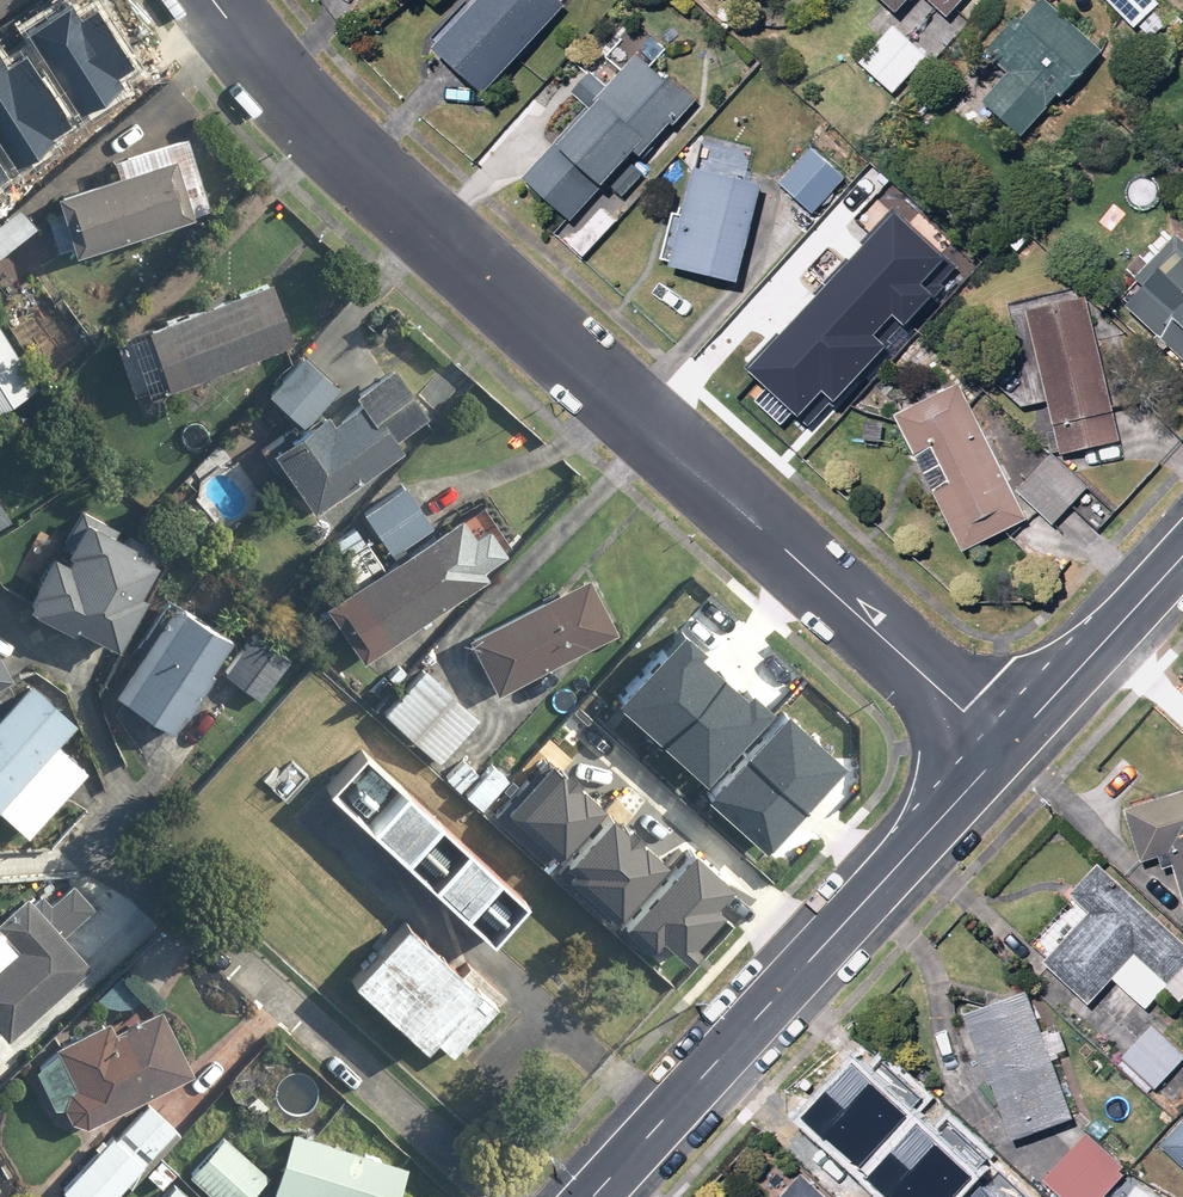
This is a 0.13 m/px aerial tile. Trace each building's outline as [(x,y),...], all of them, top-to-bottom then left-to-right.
[(23,0),(0,0),(0,14),(23,0)] [(567,0),(483,0),(441,46),(492,93),(573,6),(567,0)] [(916,0),(892,0),(905,12),(916,0)] [(954,17),(970,0),(936,0),(954,17)] [(1052,0),(1048,0),(1028,23),(1023,18),(1002,41),(1024,61),(989,99),(1032,138),(1109,52),(1052,0)] [(1155,0),(1106,0),(1135,28),(1159,4),(1155,0)] [(69,8),(25,39),(83,121),(126,91),(118,79),(133,68),(96,16),(82,26),(69,8)] [(928,59),(898,30),(868,61),(898,90),(928,59)] [(612,184),(654,137),(660,142),(699,99),(644,49),(611,87),(593,70),(575,90),(591,103),(530,171),(579,215),(609,182),(612,184)] [(22,168),(78,129),(28,58),(7,73),(0,63),(0,138),(22,168)] [(67,194),(72,208),(48,216),(59,250),(83,242),(86,251),(197,213),(195,207),(214,201),(192,136),(120,160),(125,175),(67,194)] [(847,180),(816,147),(783,177),(813,211),(847,180)] [(10,180),(0,164),(0,185),(10,180)] [(748,283),(770,184),(697,168),(675,267),(748,283)] [(634,208),(619,192),(571,239),(587,254),(634,208)] [(24,203),(0,224),(0,258),(41,223),(24,203)] [(951,276),(891,218),(844,267),(904,325),(909,329),(932,305),(928,300),(951,276)] [(1147,273),(1127,292),(1182,350),(1182,238),(1147,273)] [(904,325),(844,267),(796,316),(862,378),(885,354),(880,350),(904,325)] [(276,281),(154,322),(156,327),(173,379),(175,385),(297,343),(276,281)] [(1124,440),(1092,297),(1033,310),(1066,454),(1124,440)] [(796,316),(747,367),(808,425),(832,400),(836,404),(862,378),(796,316)] [(0,317),(0,410),(42,382),(0,317)] [(173,379),(156,327),(118,340),(136,392),(173,379)] [(300,421),(342,388),(315,354),(273,388),(300,421)] [(398,365),(365,389),(370,396),(372,398),(399,435),(431,412),(398,365)] [(1031,518),(966,387),(904,418),(969,549),(1031,518)] [(372,398),(370,396),(336,421),(326,407),(276,444),(322,507),(407,446),(399,435),(372,398)] [(1058,453),(1022,490),(1058,525),(1094,487),(1058,453)] [(407,481),(367,507),(396,553),(436,527),(407,481)] [(15,515),(0,491),(0,524),(15,515)] [(170,555),(84,509),(68,538),(77,542),(70,555),(61,551),(32,605),(79,630),(83,623),(122,645),(170,555)] [(487,565),(511,550),(495,526),(480,535),(466,515),(388,566),(367,579),(334,601),(370,657),(495,576),(487,565)] [(341,539),(367,579),(388,566),(362,525),(341,539)] [(593,573),(476,632),(504,687),(621,628),(593,573)] [(195,713),(221,673),(217,670),(239,636),(181,598),(122,690),(179,728),(191,710),(195,713)] [(681,624),(622,691),(665,728),(718,668),(690,644),(696,637),(681,624)] [(297,656),(260,628),(226,673),(264,701),(297,656)] [(19,675),(0,640),(0,686),(19,675)] [(446,758),(484,715),(430,668),(392,711),(446,758)] [(665,728),(708,767),(768,700),(753,687),(747,694),(718,668),(665,728)] [(34,677),(0,716),(0,810),(3,806),(33,831),(86,769),(59,746),(82,719),(34,677)] [(786,708),(712,788),(761,833),(835,753),(786,708)] [(550,746),(496,806),(547,852),(601,793),(550,746)] [(535,910),(365,755),(328,796),(497,951),(535,910)] [(1182,879),(1182,792),(1133,809),(1152,864),(1175,856),(1182,879)] [(614,803),(560,862),(611,908),(665,849),(614,803)] [(692,841),(622,916),(644,936),(656,923),(680,945),(723,899),(715,891),(729,876),(692,841)] [(1073,936),(1051,959),(1095,1002),(1117,978),(1150,1010),(1182,975),(1182,936),(1106,863),(1074,896),(1093,914),(1073,936)] [(29,892),(0,919),(0,924),(21,947),(0,967),(0,1026),(12,1040),(95,963),(29,892)] [(415,920),(358,982),(429,1047),(435,1041),(454,1058),(505,1002),(415,920)] [(1031,991),(956,1019),(980,1085),(993,1080),(1016,1141),(1078,1118),(1031,991)] [(114,1030),(108,1018),(59,1043),(79,1081),(59,1091),(80,1132),(197,1071),(163,1005),(114,1030)] [(1156,1027),(1127,1057),(1160,1088),(1182,1064),(1182,1052),(1156,1027)] [(853,1062),(802,1117),(856,1168),(921,1099),(879,1060),(867,1074),(853,1062)] [(181,1126),(150,1099),(121,1131),(116,1127),(60,1189),(69,1196),(118,1196),(181,1126)] [(1156,1131),(1182,1165),(1182,1103),(1156,1131)] [(866,1175),(890,1196),(947,1196),(985,1156),(944,1118),(931,1132),(918,1119),(866,1175)] [(298,1128),(279,1191),(299,1196),(403,1196),(414,1163),(298,1128)] [(1084,1130),(1044,1177),(1067,1196),(1102,1196),(1128,1168),(1084,1130)] [(191,1172),(218,1196),(253,1196),(272,1176),(226,1133),(191,1172)] [(972,1196),(1025,1196),(995,1171),(972,1196)] [(815,1179),(796,1196),(833,1196),(815,1179)] [(178,1183),(165,1196),(193,1196),(178,1183)] [(1138,1183),(1129,1196),(1161,1196),(1138,1183)]
